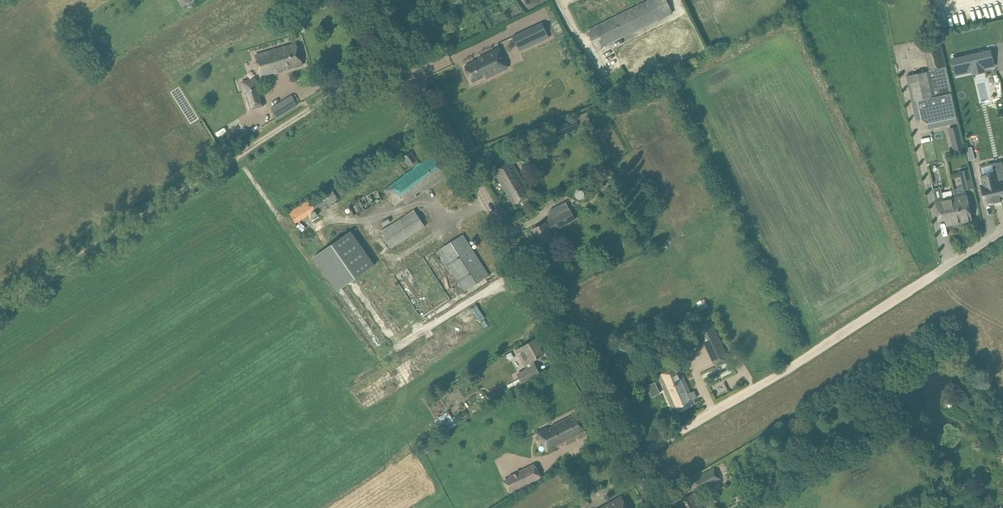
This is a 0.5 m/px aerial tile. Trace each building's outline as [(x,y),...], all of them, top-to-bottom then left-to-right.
[(596,26),(587,31),(597,50),(672,13),(666,0),(650,0),(596,26)] [(535,40),(530,29),(513,37),(515,43),(526,38),(528,43),(535,40)] [(303,65),(296,43),(255,56),(262,77),(269,75),(269,73),(275,71),(275,73),(282,71),(282,70),(284,70),(285,70),(303,65)] [(494,65),(504,60),(499,48),(479,57),(480,59),(465,66),(472,82),(485,76),(486,78),(498,72),(494,65)] [(991,50),(952,59),(956,75),(972,72),(973,72),(972,69),(983,66),(983,69),(984,69),(994,67),(991,50)] [(928,124),(928,129),(958,122),(954,107),(951,93),(946,67),(906,76),(916,121),(922,120),(928,124)] [(262,98),(256,78),(243,82),(251,110),(264,106),(264,103),(262,103),(261,98),(262,98)] [(277,105),(272,109),(277,117),(287,111),(284,105),(282,102),(277,105)] [(576,118),(575,119),(556,127),(560,136),(592,123),(588,111),(575,116),(576,118)] [(954,152),(965,150),(959,125),(948,128),(954,152)] [(411,152),(403,157),(409,165),(414,162),(417,166),(392,184),(393,185),(386,190),(396,205),(403,200),(405,204),(417,196),(416,194),(422,190),(423,192),(438,181),(446,176),(433,154),(420,164),(411,152)] [(511,161),(502,166),(494,171),(514,205),(531,195),(511,161)] [(962,172),(965,189),(973,187),(970,170),(962,172)] [(981,185),(985,203),(994,201),(994,203),(1001,201),(1001,198),(1002,197),(1002,181),(997,182),(995,173),(990,174),(990,173),(987,173),(987,175),(982,176),(984,185),(981,185)] [(339,200),(331,186),(289,212),(295,223),(311,215),(313,217),(318,214),(317,212),(339,200)] [(962,222),(958,208),(957,208),(955,197),(943,199),(941,187),(933,189),(939,217),(944,215),(946,226),(962,222)] [(348,204),(354,216),(383,201),(377,189),(348,204)] [(967,195),(955,197),(957,208),(958,208),(962,222),(972,220),(967,195)] [(545,223),(542,224),(533,229),(537,236),(538,235),(543,244),(553,238),(549,230),(555,226),(557,230),(576,219),(570,209),(570,210),(566,202),(557,207),(561,215),(545,224),(545,223)] [(381,231),(391,248),(425,226),(414,210),(381,231)] [(375,265),(351,231),(314,258),(337,291),(375,265)] [(463,234),(455,240),(439,250),(466,291),(489,276),(463,234)] [(699,329),(715,364),(727,358),(711,323),(699,329)] [(517,373),(520,378),(508,385),(511,390),(540,373),(533,361),(544,354),(535,340),(524,346),(525,348),(517,352),(520,357),(522,356),(526,363),(527,364),(525,366),(526,368),(517,373)] [(663,389),(675,414),(696,403),(679,366),(658,376),(661,383),(666,381),(668,386),(663,389)] [(446,431),(457,423),(448,411),(437,419),(446,431)] [(577,413),(568,418),(538,433),(544,445),(548,443),(551,449),(586,432),(577,413)] [(504,482),(510,494),(541,478),(534,464),(508,477),(509,479),(504,482)] [(695,478),(701,489),(721,479),(715,467),(695,478)] [(974,488),(958,495),(962,503),(978,496),(974,488)] [(696,492),(676,502),(677,504),(679,503),(681,507),(679,507),(703,507),(696,492)] [(610,503),(613,507),(628,507),(622,496),(610,503)] [(581,497),(574,502),(578,507),(584,507),(587,507),(581,497)]
